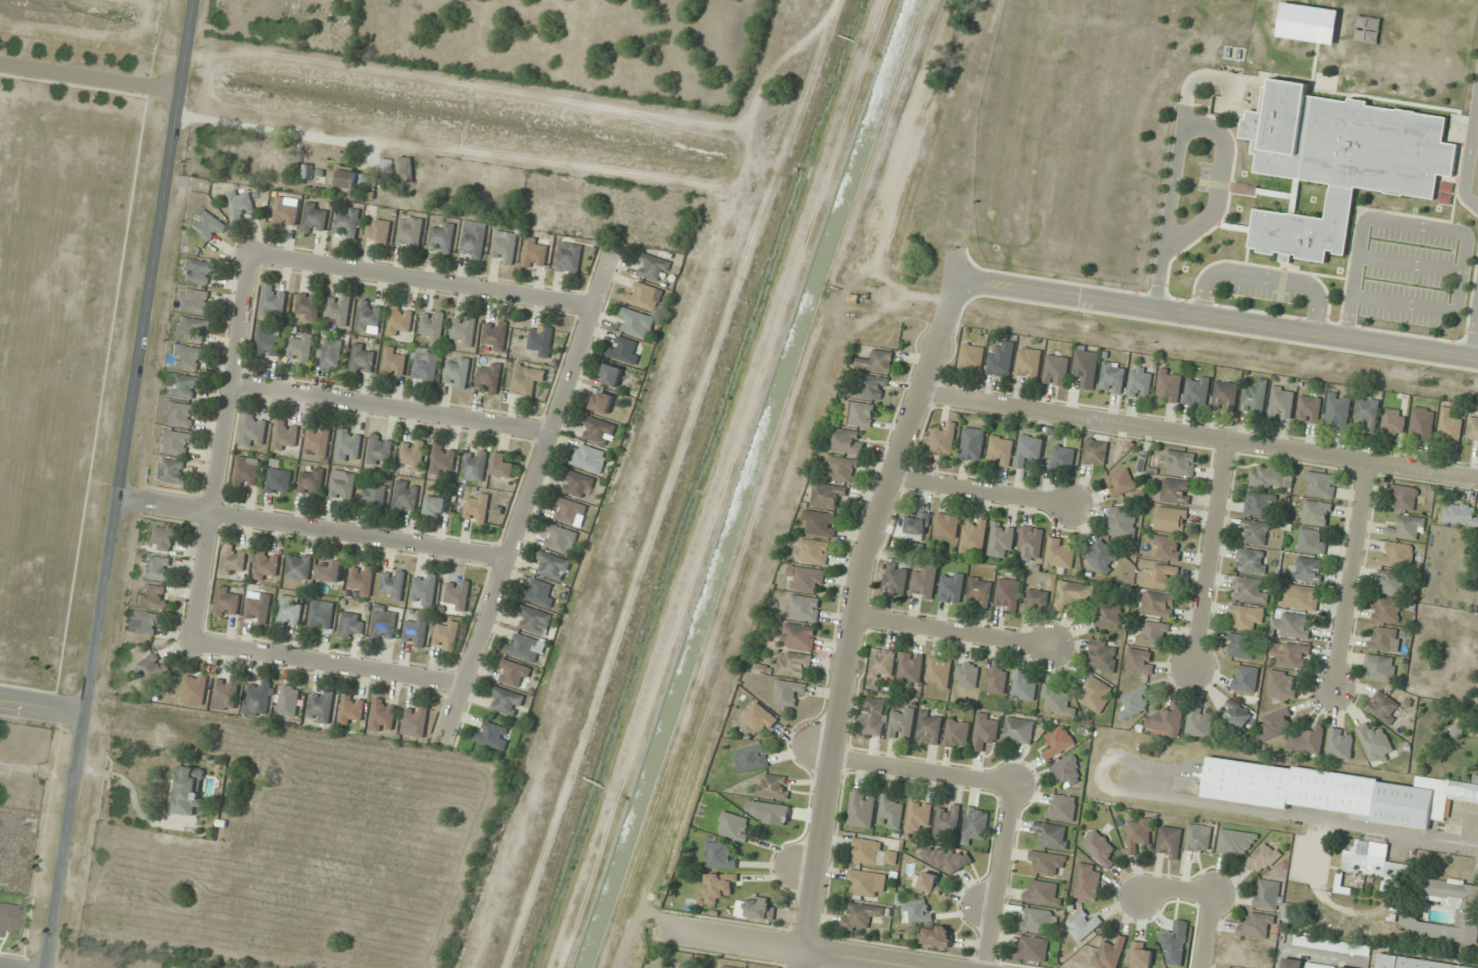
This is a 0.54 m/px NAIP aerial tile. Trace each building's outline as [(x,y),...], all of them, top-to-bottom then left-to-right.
[(1335,44),(1339,9),(1283,3),(1279,38),(1335,44)] [(1381,18),(1358,16),(1355,42),(1378,44),(1381,18)] [(1356,188),(1436,200),(1440,176),(1454,178),(1459,145),(1445,143),(1449,116),(1310,96),(1309,84),(1273,79),(1272,86),(1265,87),(1262,111),(1246,113),(1242,139),(1255,140),(1253,154),(1259,155),(1256,173),(1332,184),(1327,218),(1323,219),(1256,209),(1250,249),(1278,253),(1282,252),(1283,260),(1297,258),(1327,263),(1328,253),(1346,255),(1356,188)] [(413,182),(413,157),(398,157),(398,182),(413,182)] [(311,178),(312,166),(305,165),(304,177),(311,178)] [(338,187),(366,192),(369,174),(341,169),(338,187)] [(1439,203),(1451,205),(1455,184),(1443,182),(1439,203)] [(1234,194),(1257,195),(1258,184),(1235,183),(1234,194)] [(232,192),(231,217),(252,218),(253,193),(232,192)] [(290,198),(278,197),(274,224),(296,227),(300,205),(289,203),(290,198)] [(326,204),(305,204),(305,234),(326,234),(326,204)] [(211,240),(216,232),(222,235),(228,225),(200,208),(189,226),(211,240)] [(356,239),(361,210),(349,208),(348,217),(338,215),(335,236),(356,239)] [(424,219),(402,215),(397,245),(419,249),(424,219)] [(392,222),(370,218),(366,243),(387,246),(392,222)] [(486,223),(463,221),(461,258),(483,259),(486,223)] [(452,254),(454,224),(444,224),(443,230),(431,229),(430,252),(452,254)] [(494,262),(516,262),(516,233),(494,233),(494,262)] [(546,240),(525,240),(525,268),(546,268),(546,240)] [(582,245),(560,243),(558,272),(580,274),(582,245)] [(671,264),(645,252),(635,272),(661,284),(671,264)] [(216,264),(185,259),(181,280),(212,286),(216,264)] [(655,312),(663,291),(634,280),(626,302),(655,312)] [(262,316),(284,318),(287,288),(265,286),(262,316)] [(212,292),(181,289),(179,311),(210,314),(212,292)] [(318,323),(323,293),(300,290),(296,319),(318,323)] [(328,324),(349,324),(349,297),(328,297),(328,324)] [(379,332),(382,303),(361,301),(358,330),(379,332)] [(414,309),(393,306),(388,333),(409,337),(414,309)] [(649,339),(655,317),(624,308),(617,330),(649,339)] [(443,342),(445,313),(424,311),(422,332),(429,333),(429,341),(443,342)] [(211,322),(176,315),(172,337),(206,344),(211,322)] [(472,348),(477,320),(456,315),(451,343),(472,348)] [(504,351),(508,323),(487,320),(483,348),(504,351)] [(554,330),(532,326),(528,348),(540,350),(538,356),(549,358),(554,330)] [(290,363),(313,363),(313,335),(290,335),(290,363)] [(633,366),(641,345),(616,335),(608,356),(633,366)] [(323,370),(343,370),(343,340),(323,340),(323,370)] [(1015,343),(1002,341),(1001,349),(992,347),(987,374),(1009,378),(1015,343)] [(958,368),(980,374),(986,349),(965,343),(958,368)] [(373,375),(374,353),(365,352),(365,344),(353,344),(352,374),(373,375)] [(201,371),(205,350),(175,345),(171,366),(201,371)] [(404,357),(397,357),(396,347),(384,348),(385,377),(406,376),(404,357)] [(1038,379),(1042,350),(1020,348),(1016,377),(1038,379)] [(855,368),(891,373),(894,353),(873,350),(871,360),(856,358),(855,368)] [(1093,390),(1099,353),(1077,350),(1073,376),(1083,378),(1081,388),(1093,390)] [(414,381),(436,384),(439,353),(417,351),(414,381)] [(1043,382),(1065,387),(1070,359),(1048,355),(1043,382)] [(451,363),(444,382),(463,389),(473,362),(462,357),(458,366),(451,363)] [(1127,366),(1105,361),(1099,391),(1122,395),(1127,366)] [(490,368),(480,367),(477,392),(498,394),(502,364),(490,363),(490,368)] [(623,369),(606,364),(601,383),(618,388),(623,369)] [(533,399),(534,382),(544,383),(546,368),(515,365),(512,397),(533,399)] [(1157,400),(1179,402),(1182,371),(1159,370),(1157,400)] [(1152,373),(1131,371),(1129,396),(1149,398),(1152,373)] [(884,401),(889,378),(863,374),(859,397),(884,401)] [(1211,380),(1190,375),(1183,403),(1205,408),(1211,380)] [(1256,388),(1245,386),(1241,411),(1262,415),(1268,380),(1257,378),(1256,388)] [(1238,384),(1216,382),(1213,409),(1235,412),(1238,384)] [(1269,417),(1291,419),(1294,389),(1272,387),(1269,417)] [(591,409),(608,415),(615,397),(597,391),(591,409)] [(1352,397),(1329,394),(1325,425),(1347,428),(1352,397)] [(1319,423),(1322,399),(1300,396),(1297,420),(1319,423)] [(1379,400),(1357,398),(1355,420),(1367,421),(1366,432),(1376,433),(1379,400)] [(842,424),(872,429),(875,405),(846,401),(842,424)] [(173,415),(173,425),(194,427),(196,405),(169,402),(168,414),(173,415)] [(1435,410),(1414,407),(1409,439),(1430,442),(1435,410)] [(1458,447),(1463,420),(1452,418),(1454,409),(1443,407),(1437,443),(1458,447)] [(1403,437),(1406,411),(1384,408),(1381,435),(1403,437)] [(1477,439),(1477,415),(1470,414),(1467,438),(1477,439)] [(242,445),(264,447),(267,417),(245,415),(242,445)] [(579,436),(608,447),(616,426),(587,415),(579,436)] [(946,431),(933,429),(929,453),(952,457),(958,424),(948,422),(946,431)] [(856,458),(866,440),(838,425),(828,443),(856,458)] [(307,456),(329,456),(329,426),(307,426),(307,456)] [(961,459),(982,461),(985,430),(964,428),(961,459)] [(193,435),(164,429),(159,451),(189,457),(193,435)] [(362,431),(340,429),(337,460),(359,462),(362,431)] [(391,466),(393,437),(371,435),(368,464),(391,466)] [(1015,441),(994,435),(987,461),(1008,467),(1015,441)] [(1043,438),(1021,435),(1017,468),(1026,469),(1028,458),(1040,460),(1043,438)] [(1083,465),(1105,467),(1108,441),(1086,439),(1083,465)] [(401,469),(424,470),(425,442),(402,441),(401,469)] [(607,452),(578,443),(571,465),(601,474),(607,452)] [(455,446),(434,445),(433,474),(454,475),(455,446)] [(1074,471),(1074,447),(1052,447),(1052,471),(1074,471)] [(463,479),(484,481),(488,452),(466,450),(463,479)] [(1166,474),(1195,476),(1196,453),(1167,451),(1166,474)] [(516,465),(507,463),(508,454),(496,452),(492,475),(514,478),(516,465)] [(854,484),(858,461),(829,456),(825,479),(854,484)] [(260,458),(238,457),(236,486),(258,487),(260,458)] [(186,459),(156,462),(158,484),(188,481),(186,459)] [(1294,470),(1252,465),(1250,486),(1292,491),(1294,470)] [(292,470),(270,468),(268,493),(290,495),(292,470)] [(325,470),(303,468),(300,497),(321,499),(325,470)] [(1106,476),(1112,496),(1136,490),(1130,469),(1106,476)] [(595,479),(569,470),(561,491),(581,498),(585,488),(592,490),(595,479)] [(333,480),(331,500),(353,503),(356,474),(346,473),(345,481),(333,480)] [(1306,495),(1335,497),(1337,475),(1308,473),(1306,495)] [(1192,484),(1165,478),(1160,500),(1188,506),(1192,484)] [(419,484),(397,481),(393,511),(415,514),(419,484)] [(839,499),(844,500),(846,488),(815,482),(811,504),(837,509),(839,499)] [(384,508),(386,485),(365,483),(362,506),(384,508)] [(1415,510),(1419,489),(1393,484),(1390,506),(1415,510)] [(1272,518),(1275,495),(1248,492),(1246,515),(1272,518)] [(464,521),(486,524),(491,495),(480,493),(479,500),(468,499),(464,521)] [(448,499),(430,495),(425,515),(444,519),(448,499)] [(553,517),(579,527),(587,507),(561,497),(553,517)] [(1303,523),(1328,526),(1331,503),(1305,500),(1303,523)] [(1473,515),(1475,507),(1447,501),(1443,521),(1477,528),(1477,517),(1473,515)] [(1184,534),(1188,511),(1159,506),(1155,528),(1184,534)] [(1108,537),(1135,539),(1137,510),(1111,508),(1108,537)] [(835,536),(837,514),(805,511),(803,534),(835,536)] [(918,518),(909,516),(906,532),(926,536),(931,514),(919,512),(918,518)] [(934,535),(957,538),(959,515),(936,513),(934,535)] [(1423,541),(1425,518),(1398,514),(1397,528),(1387,527),(1386,536),(1423,541)] [(960,552),(982,555),(987,521),(976,519),(975,527),(964,526),(960,552)] [(1270,523),(1244,520),(1241,542),(1267,546),(1270,523)] [(988,555),(1010,558),(1015,525),(994,522),(988,555)] [(151,547),(173,554),(180,533),(158,526),(151,547)] [(1043,529),(1021,526),(1018,559),(1040,562),(1043,529)] [(547,550),(574,548),(573,528),(546,530),(547,550)] [(1298,551),(1326,554),(1327,543),(1319,542),(1320,531),(1301,529),(1298,551)] [(1179,561),(1183,539),(1157,535),(1153,556),(1179,561)] [(794,561),(827,566),(830,542),(797,538),(794,561)] [(1066,549),(1065,538),(1045,540),(1049,570),(1075,567),(1072,548),(1066,549)] [(1122,559),(1101,539),(1084,556),(1105,576),(1122,559)] [(1412,568),(1415,545),(1384,541),(1382,564),(1412,568)] [(239,579),(251,552),(230,544),(219,571),(239,579)] [(1263,576),(1269,553),(1241,546),(1235,568),(1263,576)] [(280,552),(257,550),(255,578),(278,580),(280,552)] [(571,562),(543,550),(534,571),(562,582),(571,562)] [(312,556),(290,554),(287,577),(310,579),(312,556)] [(169,582),(174,560),(152,555),(149,565),(145,564),(142,576),(169,582)] [(1321,583),(1323,560),(1298,557),(1295,580),(1321,583)] [(320,567),(319,580),(341,582),(344,561),(332,560),(332,568),(320,567)] [(902,595),(909,568),(888,563),(881,590),(902,595)] [(910,594),(932,598),(938,566),(924,563),(922,573),(914,571),(910,594)] [(1177,567),(1154,564),(1152,587),(1174,589),(1177,567)] [(375,569),(354,565),(348,591),(370,596),(375,569)] [(826,571),(791,566),(787,588),(822,594),(826,571)] [(1405,595),(1408,572),(1380,570),(1378,593),(1405,595)] [(404,599),(404,571),(382,571),(382,599),(404,599)] [(939,601),(961,604),(965,575),(943,572),(939,601)] [(412,603),(433,607),(438,576),(417,573),(412,603)] [(1261,591),(1262,579),(1235,576),(1232,600),(1267,603),(1269,592),(1261,591)] [(993,581),(971,577),(966,604),(988,608),(993,581)] [(551,609),(555,597),(549,595),(552,585),(532,578),(525,599),(551,609)] [(1017,611),(1022,581),(1000,578),(995,607),(1017,611)] [(445,609),(467,611),(471,583),(449,581),(445,609)] [(170,588),(142,583),(138,605),(166,610),(170,588)] [(1065,610),(1065,604),(1093,603),(1093,583),(1057,583),(1058,610),(1065,610)] [(1320,589),(1291,584),(1287,607),(1316,612),(1320,589)] [(223,587),(214,613),(234,620),(243,594),(223,587)] [(1035,615),(1037,609),(1045,612),(1050,594),(1031,588),(1024,612),(1035,615)] [(1141,614),(1173,618),(1175,595),(1144,592),(1141,614)] [(271,595),(261,594),(260,600),(249,599),(247,621),(269,624),(271,595)] [(789,618),(818,622),(821,599),(792,595),(789,618)] [(1402,601),(1378,596),(1374,620),(1398,624),(1402,601)] [(302,597),(280,597),(280,626),(302,626),(302,597)] [(333,631),(333,601),(311,601),(311,631),(333,631)] [(1122,627),(1120,601),(1096,602),(1097,628),(1122,627)] [(547,636),(553,615),(523,605),(516,627),(547,636)] [(373,638),(395,640),(397,608),(376,607),(373,638)] [(158,638),(163,617),(131,609),(126,630),(158,638)] [(1273,618),(1271,634),(1309,640),(1313,617),(1283,612),(1282,620),(1273,618)] [(341,635),(362,637),(364,615),(343,613),(341,635)] [(404,644),(426,646),(428,617),(406,615),(404,644)] [(463,625),(451,620),(447,629),(440,626),(432,645),(452,652),(463,625)] [(1170,625),(1145,620),(1141,642),(1166,647),(1170,625)] [(783,646),(814,649),(816,626),(785,624),(783,646)] [(1400,650),(1400,629),(1372,628),(1371,650),(1400,650)] [(505,653),(538,664),(546,643),(513,631),(505,653)] [(1254,658),(1255,635),(1229,634),(1228,657),(1254,658)] [(1089,669),(1115,671),(1117,643),(1091,641),(1089,669)] [(1271,657),(1278,658),(1276,665),(1307,670),(1310,647),(1273,641),(1271,657)] [(870,677),(893,680),(896,651),(873,648),(870,677)] [(1152,674),(1155,653),(1129,648),(1125,669),(1152,674)] [(808,679),(812,656),(782,651),(778,674),(808,679)] [(139,664),(145,674),(140,677),(146,686),(170,671),(158,652),(139,664)] [(897,680),(919,684),(924,655),(902,652),(897,680)] [(1363,678),(1393,683),(1398,659),(1367,653),(1363,678)] [(926,686),(949,688),(952,659),(930,656),(926,686)] [(524,689),(531,669),(505,659),(497,679),(524,689)] [(981,664),(959,661),(954,685),(976,689),(981,664)] [(1234,689),(1256,693),(1259,668),(1237,664),(1234,689)] [(1006,692),(1006,667),(985,667),(985,692),(1006,692)] [(1034,701),(1037,682),(1027,680),(1028,671),(1015,670),(1012,698),(1034,701)] [(1294,699),(1299,675),(1271,670),(1266,694),(1294,699)] [(183,702),(207,705),(210,677),(186,674),(183,702)] [(241,680),(220,675),(213,708),(235,712),(241,680)] [(1078,700),(1101,715),(1116,690),(1093,676),(1078,700)] [(795,706),(796,695),(807,696),(808,684),(777,681),(775,704),(795,706)] [(280,715),(297,717),(301,687),(284,684),(280,715)] [(1076,716),(1077,708),(1068,706),(1070,689),(1045,685),(1041,711),(1076,716)] [(1123,720),(1148,709),(1143,698),(1151,694),(1147,685),(1122,696),(1127,708),(1119,711),(1123,720)] [(515,717),(522,695),(494,686),(487,708),(515,717)] [(1403,707),(1379,690),(1366,708),(1390,726),(1403,707)] [(310,692),(310,722),(332,722),(332,692),(310,692)] [(352,716),(363,718),(366,699),(345,694),(339,724),(351,726),(352,716)] [(887,700),(865,698),(862,734),(884,736),(887,700)] [(393,733),(397,701),(376,699),(372,730),(393,733)] [(742,719),(764,737),(779,719),(757,701),(742,719)] [(1229,733),(1249,731),(1247,711),(1243,712),(1241,701),(1226,703),(1229,733)] [(1181,732),(1183,705),(1165,704),(1163,716),(1147,714),(1145,729),(1181,732)] [(404,735),(426,737),(429,707),(407,705),(404,735)] [(888,737),(911,740),(916,710),(893,706),(888,737)] [(1262,739),(1295,729),(1289,708),(1262,716),(1266,728),(1260,730),(1262,739)] [(1188,736),(1213,736),(1213,709),(1188,709),(1188,736)] [(918,742),(941,743),(942,713),(919,712),(918,742)] [(1001,717),(979,712),(972,751),(983,753),(986,742),(996,743),(1001,717)] [(1004,741),(1032,744),(1034,721),(1006,718),(1004,741)] [(475,741),(504,751),(511,730),(482,720),(475,741)] [(968,749),(970,721),(947,720),(946,747),(968,749)] [(1355,729),(1372,762),(1394,750),(1382,727),(1373,731),(1368,722),(1355,729)] [(1051,747),(1043,753),(1049,761),(1076,743),(1063,725),(1044,737),(1051,747)] [(1350,759),(1355,732),(1331,728),(1326,755),(1350,759)] [(738,769),(766,769),(766,747),(738,747),(738,769)] [(1083,780),(1076,756),(1054,762),(1061,786),(1083,780)] [(1288,808),(1288,804),(1354,812),(1353,820),(1430,830),(1431,820),(1446,822),(1448,800),(1477,803),(1477,785),(1476,785),(1476,783),(1416,776),(1416,783),(1209,758),(1204,798),(1288,808)] [(171,812),(194,815),(195,806),(205,807),(206,798),(200,797),(204,769),(178,765),(171,812)] [(790,775),(758,775),(758,798),(790,798),(790,775)] [(877,793),(853,789),(847,825),(871,829),(877,793)] [(1073,821),(1077,797),(1051,793),(1047,817),(1073,821)] [(933,802),(910,799),(906,832),(928,835),(933,802)] [(961,806),(950,804),(949,811),(937,810),(934,838),(945,840),(946,831),(958,833),(961,806)] [(961,844),(971,846),(973,837),(985,839),(990,811),(968,807),(961,844)] [(752,820),(724,812),(718,834),(746,841),(752,820)] [(1139,845),(1152,845),(1152,818),(1128,818),(1128,854),(1139,854),(1139,845)] [(1043,834),(1041,846),(1066,850),(1070,827),(1036,821),(1034,833),(1043,834)] [(1211,851),(1211,825),(1188,825),(1188,851),(1211,851)] [(1158,856),(1180,858),(1183,828),(1160,827),(1158,856)] [(1081,843),(1108,870),(1116,862),(1109,856),(1116,849),(1096,829),(1081,843)] [(886,843),(854,838),(851,860),(895,867),(898,853),(885,851),(886,843)] [(1344,872),(1409,880),(1410,865),(1387,862),(1389,844),(1356,840),(1355,849),(1342,848),(1337,892),(1350,894),(1351,889),(1342,888),(1344,872)] [(1246,863),(1260,877),(1281,855),(1268,841),(1246,863)] [(733,842),(707,842),(707,868),(733,868),(733,842)] [(969,856),(954,848),(950,855),(929,844),(922,857),(958,877),(969,856)] [(1036,872),(1062,877),(1066,856),(1032,850),(1030,860),(1038,862),(1036,872)] [(1079,865),(1076,898),(1098,900),(1101,868),(1079,865)] [(847,881),(856,882),(853,893),(882,898),(886,876),(850,869),(847,881)] [(937,885),(940,876),(925,871),(918,888),(940,896),(943,887),(937,885)] [(707,904),(718,904),(718,895),(736,895),(736,874),(707,874),(707,904)] [(1425,876),(1421,899),(1460,905),(1456,926),(1400,917),(1398,931),(1477,944),(1477,885),(1425,876)] [(1281,910),(1284,882),(1258,880),(1256,908),(1281,910)] [(1055,896),(1056,884),(1035,881),(1034,891),(1025,890),(1024,902),(1062,907),(1063,897),(1055,896)] [(746,916),(774,919),(776,900),(747,897),(746,916)] [(932,922),(932,900),(903,900),(903,922),(932,922)] [(870,932),(872,915),(883,917),(884,907),(852,903),(850,913),(843,912),(841,928),(870,932)] [(1051,932),(1051,910),(1021,910),(1021,932),(1051,932)] [(1097,914),(1089,921),(1081,911),(1065,926),(1080,943),(1103,922),(1097,914)] [(1275,918),(1252,911),(1247,926),(1241,924),(1238,931),(1268,941),(1275,918)] [(924,927),(924,946),(953,946),(953,927),(924,927)] [(1105,967),(1117,967),(1128,938),(1119,935),(1115,944),(1102,939),(1093,964),(1105,967)] [(1295,943),(1369,956),(1370,947),(1296,935),(1295,943)] [(1049,939),(1018,936),(1016,958),(1046,961),(1049,939)] [(1133,942),(1133,967),(1152,967),(1152,950),(1145,950),(1145,942),(1133,942)] [(1378,954),(1377,967),(1477,967),(1378,954)] [(1304,966),(1305,960),(1284,958),(1283,967),(1318,967),(1304,966)]
